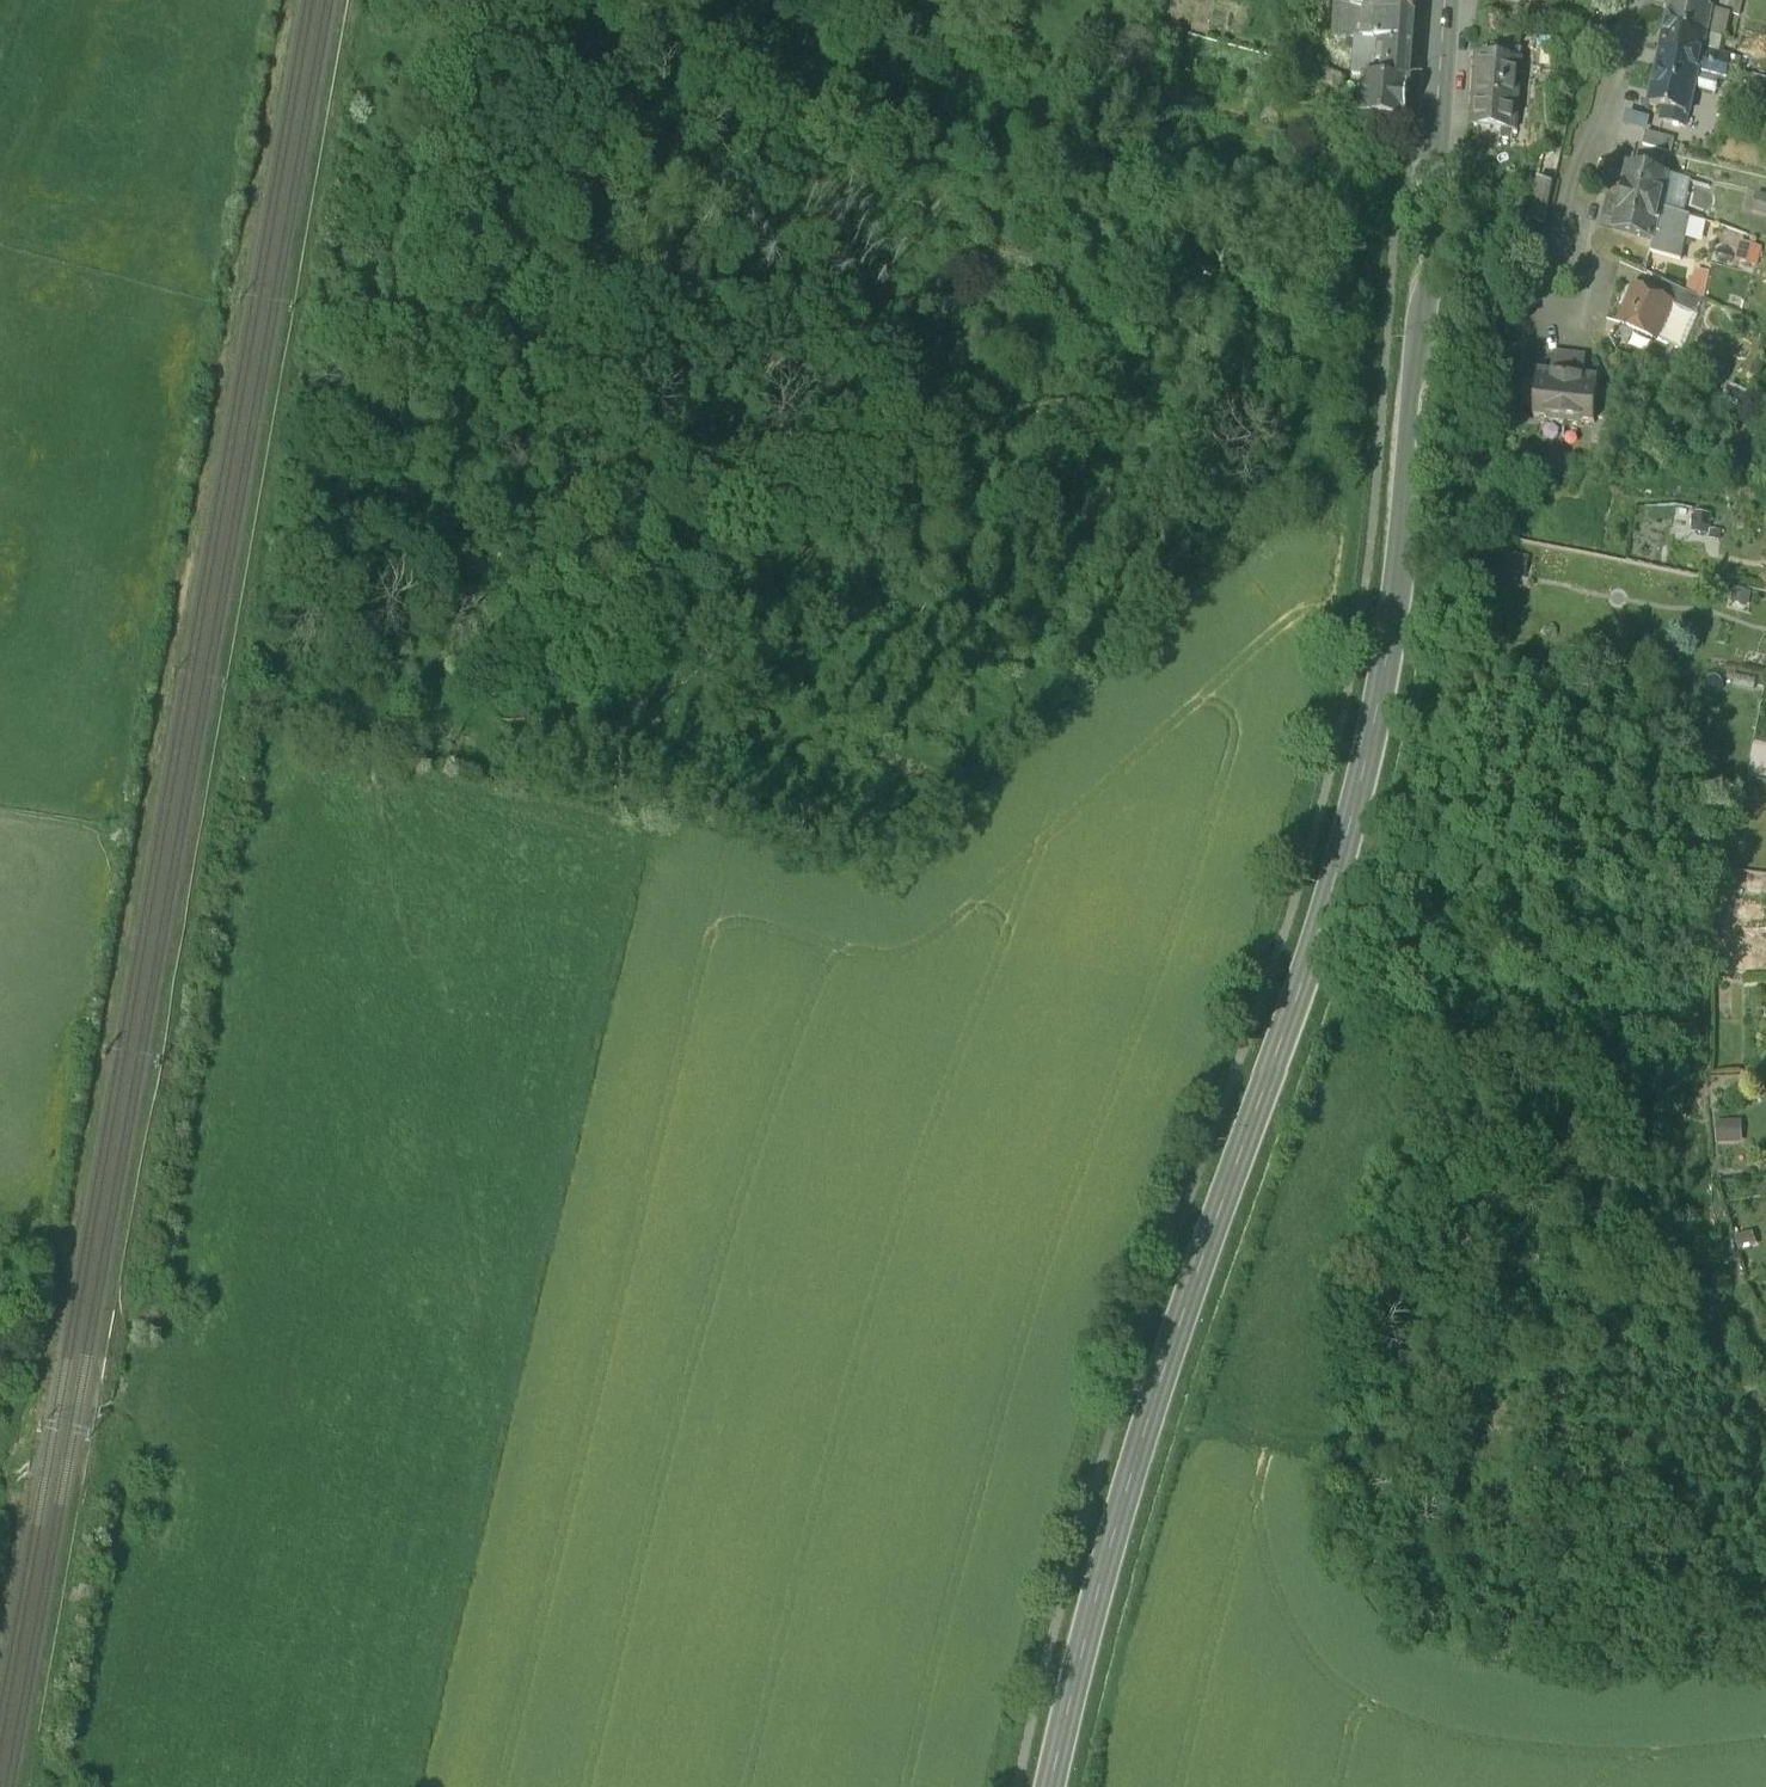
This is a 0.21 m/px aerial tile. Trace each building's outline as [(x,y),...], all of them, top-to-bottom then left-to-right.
[(1337,9),(1338,0),(1302,0),(1337,9)] [(1337,9),(1367,17),(1367,16),(1368,0),(1338,0),(1337,9)] [(1367,16),(1415,20),(1417,0),(1368,0),(1367,16)] [(1687,7),(1674,4),(1668,31),(1706,39),(1713,12),(1715,0),(1689,0),(1687,7)] [(1739,0),(1726,0),(1726,2),(1718,0),(1715,0),(1713,12),(1730,16),(1740,18),(1744,1),(1739,0)] [(1415,20),(1367,16),(1367,17),(1337,9),(1335,44),(1358,45),(1356,66),(1355,66),(1354,80),(1361,82),(1368,83),(1411,86),(1415,20)] [(1723,43),(1730,16),(1713,12),(1706,39),(1719,42),(1723,43)] [(1706,39),(1668,31),(1663,57),(1701,65),(1703,53),(1706,39)] [(1716,56),(1719,42),(1706,39),(1703,53),(1716,56)] [(1716,56),(1703,53),(1701,65),(1728,71),(1731,59),(1716,56)] [(1494,54),(1494,63),(1478,62),(1475,109),(1518,112),(1521,65),(1508,64),(1509,55),(1494,54)] [(1701,65),(1663,57),(1657,82),(1695,91),(1698,77),(1701,65)] [(1742,62),(1731,59),(1728,71),(1739,73),(1742,62)] [(1354,80),(1300,65),(1292,94),(1328,102),(1330,93),(1353,95),(1354,80)] [(1728,71),(1701,65),(1698,77),(1726,83),(1726,82),(1728,71)] [(1739,73),(1728,71),(1726,82),(1737,85),(1739,73)] [(1361,82),(1354,80),(1353,95),(1367,96),(1368,83),(1361,82)] [(1695,91),(1657,82),(1651,109),(1664,112),(1661,125),(1686,130),(1695,91)] [(1411,86),(1368,83),(1367,96),(1365,123),(1408,126),(1411,86)] [(1742,97),(1733,96),(1731,107),(1740,109),(1742,97)] [(1518,112),(1475,109),(1474,127),(1516,130),(1518,112)] [(1648,123),(1630,118),(1627,131),(1645,135),(1648,123)] [(1675,143),(1647,137),(1644,151),(1672,157),(1675,143)] [(1396,153),(1374,151),(1373,162),(1395,164),(1396,153)] [(1668,179),(1630,170),(1623,203),(1661,212),(1668,179)] [(1691,184),(1668,179),(1661,212),(1683,217),(1691,184)] [(1554,193),(1537,190),(1530,229),(1547,233),(1554,193)] [(1760,197),(1757,213),(1765,215),(1765,199),(1760,197)] [(1661,212),(1623,203),(1616,237),(1654,246),(1654,245),(1661,212)] [(1683,217),(1661,212),(1654,245),(1654,246),(1651,257),(1681,264),(1691,219),(1683,217)] [(1741,260),(1763,264),(1765,248),(1765,244),(1745,240),(1741,260)] [(1711,294),(1714,271),(1697,269),(1694,293),(1711,294)] [(1664,286),(1659,297),(1657,300),(1670,306),(1683,311),(1690,296),(1664,286)] [(1659,297),(1644,291),(1643,294),(1638,292),(1623,329),(1655,342),(1670,306),(1657,300),(1659,297)] [(1704,303),(1690,296),(1683,311),(1698,317),(1704,303)] [(1698,317),(1683,311),(1670,306),(1655,342),(1682,354),(1698,317)] [(1588,365),(1555,363),(1554,383),(1540,382),(1539,385),(1538,413),(1537,428),(1550,428),(1553,432),(1580,434),(1584,431),(1597,432),(1597,426),(1599,398),(1600,386),(1586,385),(1588,365)] [(1539,385),(1525,384),(1523,412),(1538,413),(1539,385)] [(1614,399),(1599,398),(1597,426),(1612,427),(1614,399)] [(1520,405),(1500,405),(1500,433),(1520,433),(1520,405)] [(1576,468),(1552,467),(1551,481),(1575,483),(1576,468)] [(1722,1122),(1723,1144),(1748,1143),(1747,1122),(1722,1122)]
